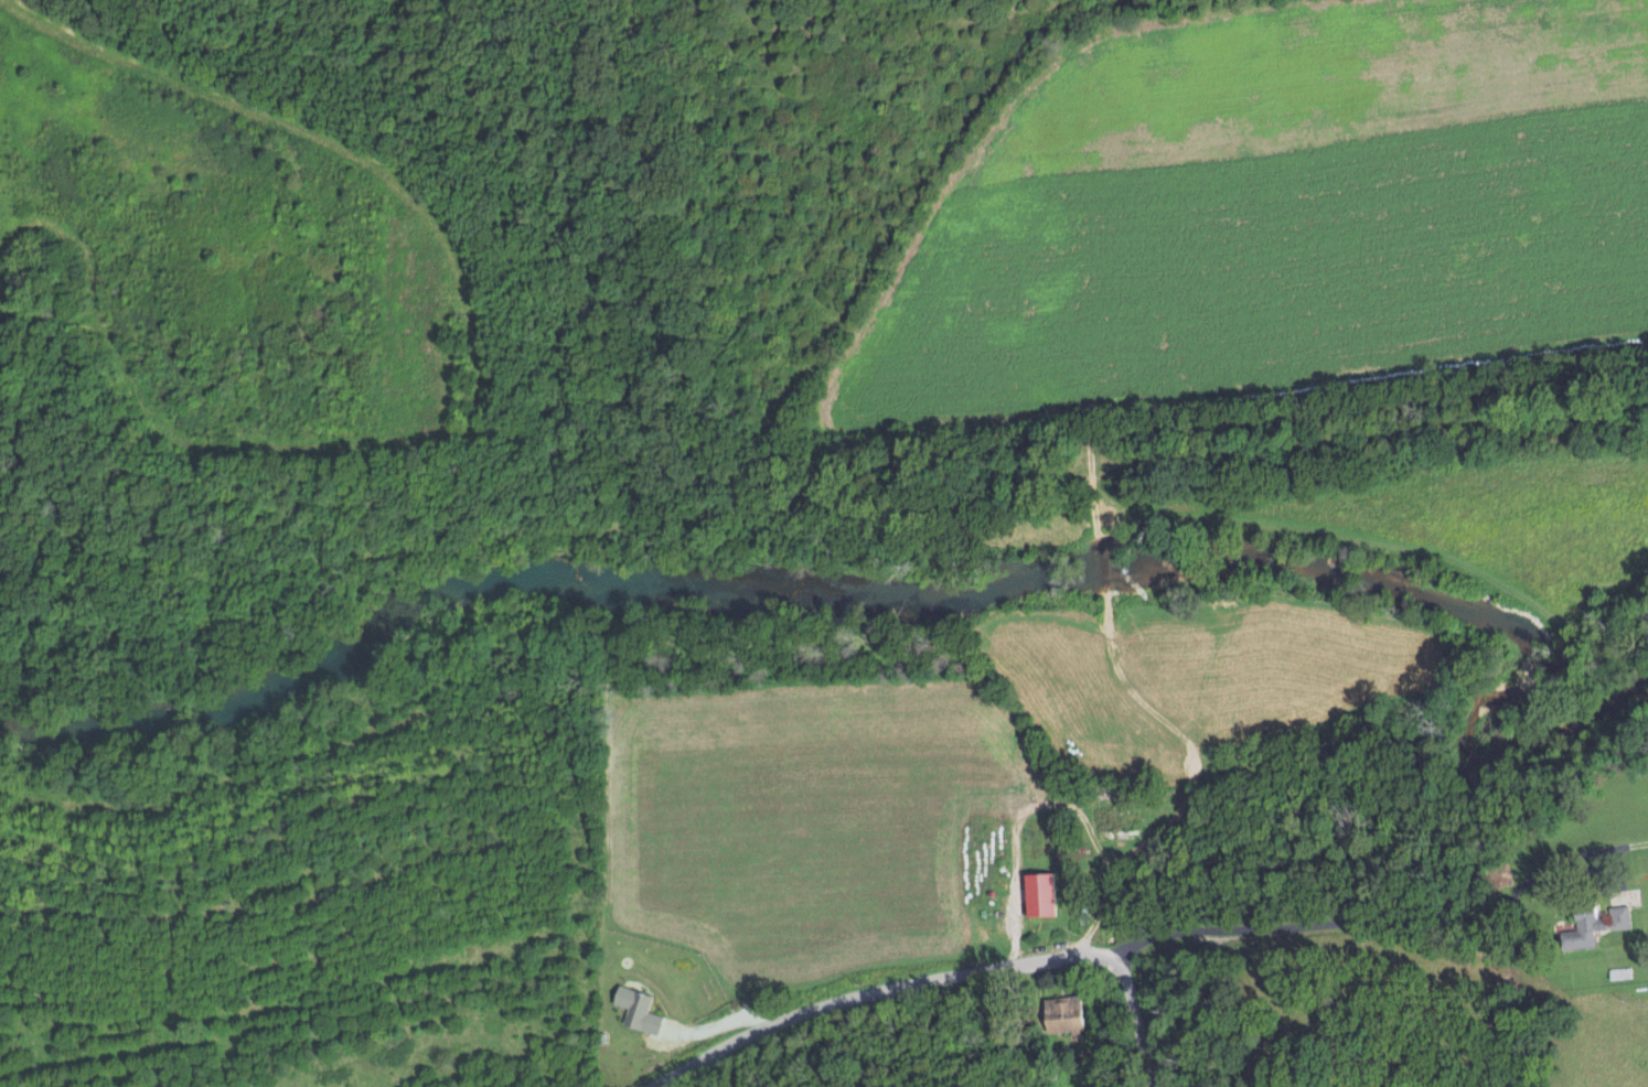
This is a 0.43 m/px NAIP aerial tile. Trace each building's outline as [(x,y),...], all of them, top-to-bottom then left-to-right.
[(1018,874),(1020,916),(1051,915),(1050,872),(1018,874)] [(1626,908),(1606,910),(1607,916),(1597,917),(1595,900),(1570,903),(1574,930),(1559,932),(1561,951),(1594,947),(1593,932),(1628,928),(1626,908)] [(631,1007),(626,1026),(663,1034),(667,1016),(652,1013),(657,994),(623,986),(619,1005),(631,1007)]
